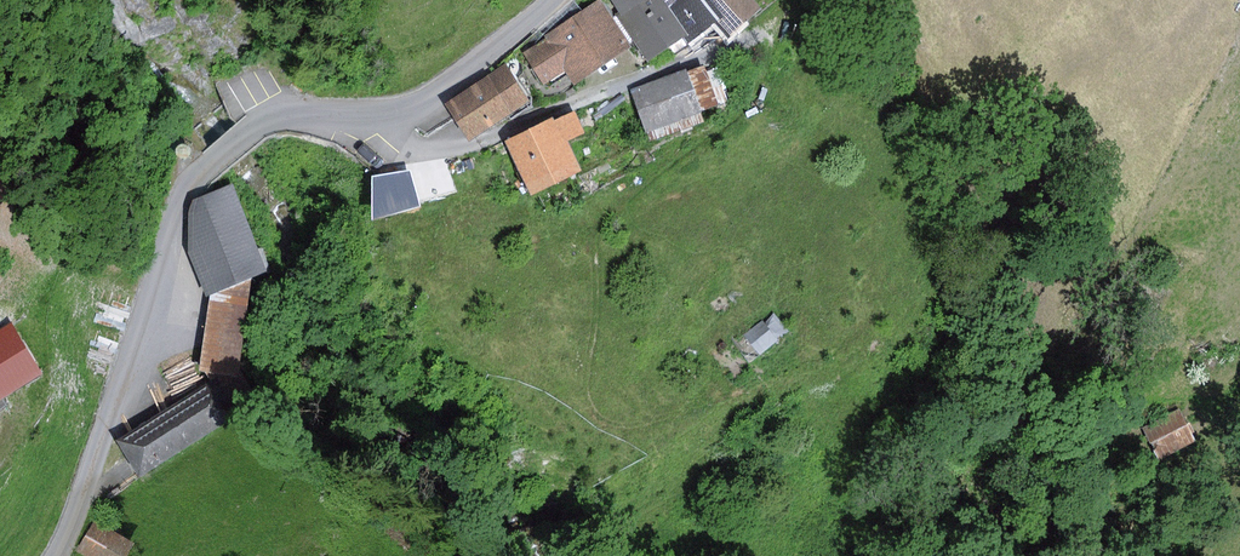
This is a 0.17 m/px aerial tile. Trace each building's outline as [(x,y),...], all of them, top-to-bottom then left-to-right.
[(602,0),(525,53),(547,85),(569,70),(579,85),(635,47),(615,18),(602,0)] [(623,13),(615,18),(623,29),(626,27),(651,60),(675,47),(678,53),(690,45),(686,39),(692,36),(672,9),(665,0),(615,0),(623,13)] [(672,9),(692,36),(686,39),(690,45),(691,46),(699,42),(700,38),(712,28),(721,29),(731,38),(767,9),(758,0),(683,0),(672,9)] [(509,63),(448,105),(474,142),(535,101),(509,63)] [(690,69),(632,91),(652,142),(706,122),(702,112),(722,104),(707,65),(691,71),(690,69)] [(559,116),(508,142),(536,197),(589,170),(574,141),(589,134),(578,112),(561,121),(559,116)] [(410,198),(403,166),(376,172),(383,205),(410,198)] [(238,183),(197,200),(193,213),(192,252),(210,297),(213,295),(202,371),(243,376),(244,372),(258,279),(277,271),(238,183)] [(0,331),(0,403),(6,400),(47,374),(14,322),(0,331)] [(212,382),(119,441),(144,478),(264,399),(244,372),(243,376),(207,373),(212,382)] [(10,406),(6,400),(0,403),(0,412),(10,406)] [(1195,403),(1160,418),(1174,451),(1209,436),(1195,403)] [(95,520),(77,550),(87,555),(125,555),(133,542),(95,520)]
